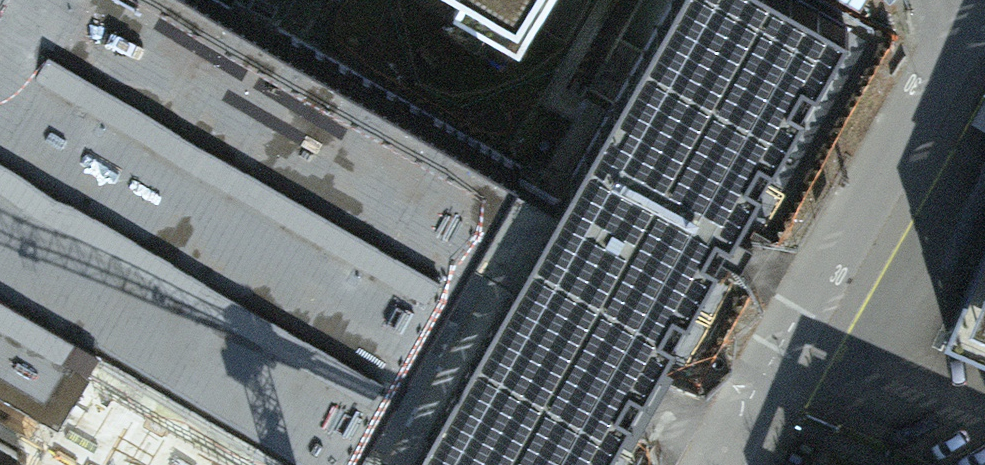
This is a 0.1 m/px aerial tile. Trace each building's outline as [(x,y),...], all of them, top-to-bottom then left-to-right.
[(212,12),(218,0),(189,0),(212,12)] [(530,20),(540,0),(490,0),(530,20)] [(828,0),(734,0),(703,62),(767,93),(732,164),(766,180),(850,11),(828,0)] [(0,97),(0,141),(159,239),(223,137),(44,27),(0,97)] [(737,196),(647,150),(602,237),(692,283),(737,196)] [(352,256),(211,184),(187,231),(328,303),(352,256)] [(378,233),(280,410),(379,464),(480,464),(502,426),(573,464),(621,464),(663,390),(378,233)] [(944,355),(984,373),(984,259),(944,355)] [(0,350),(0,464),(202,464),(0,350)]
